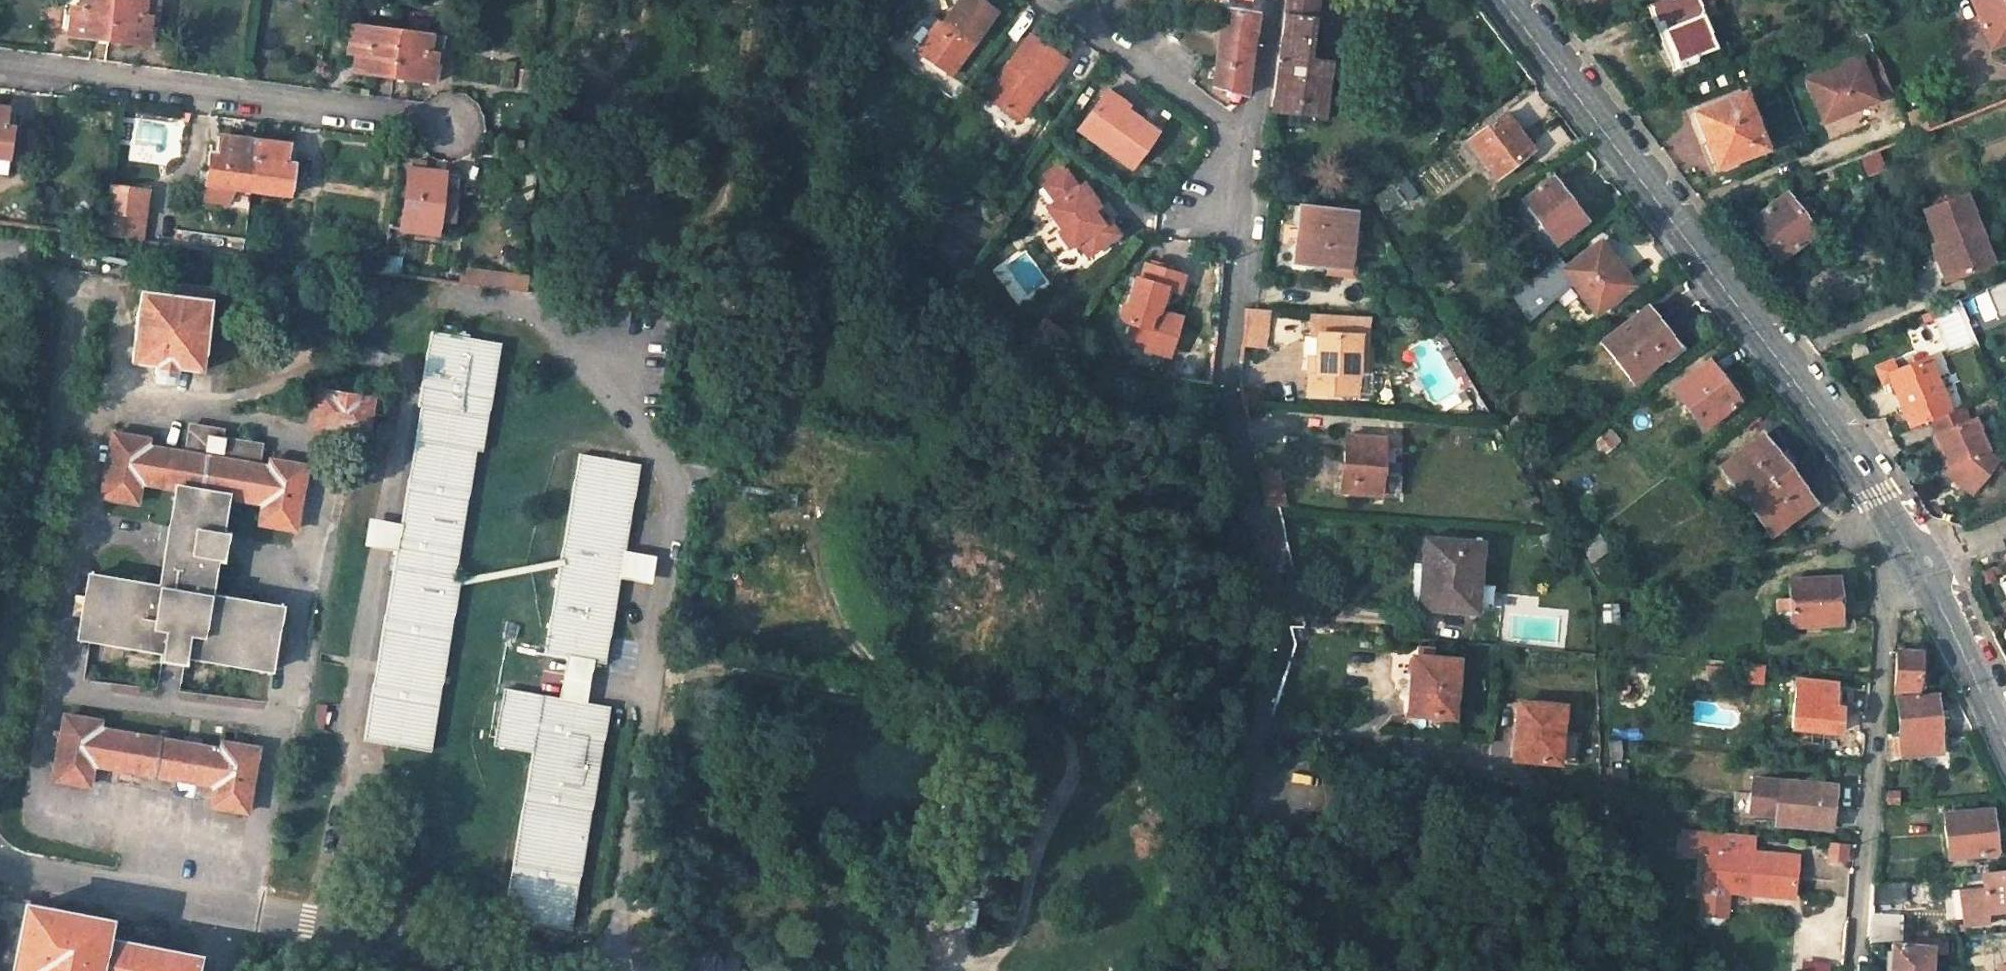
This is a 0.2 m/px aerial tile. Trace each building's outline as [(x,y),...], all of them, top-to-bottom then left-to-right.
[(71,38),(107,43),(112,0),(66,0),(64,17),(74,18),(71,38)] [(107,43),(149,48),(153,16),(160,17),(162,2),(149,0),(112,0),(107,43)] [(976,0),(958,0),(938,28),(935,26),(919,50),(952,73),(995,13),(976,0)] [(1328,116),(1336,60),(1315,58),(1323,0),(1290,0),(1274,110),(1328,116)] [(1652,38),(1675,80),(1685,76),(1682,68),(1698,62),(1696,57),(1718,47),(1699,0),(1659,0),(1650,4),(1659,26),(1648,30),(1652,38)] [(2005,42),(2005,0),(1970,0),(1989,48),(2005,42)] [(1257,14),(1224,9),(1212,90),(1246,95),(1257,14)] [(391,80),(398,33),(352,27),(348,55),(356,57),(353,75),(391,80)] [(441,67),(445,39),(398,33),(391,80),(430,85),(432,66),(441,67)] [(1063,60),(1029,35),(1009,63),(1007,62),(984,95),(1013,116),(1036,84),(1041,88),(1043,89),(1063,60)] [(1858,58),(1804,79),(1821,121),(1875,100),(1873,96),(1889,89),(1876,55),(1860,62),(1858,58)] [(1018,120),(1041,88),(1036,84),(1013,116),(1018,120)] [(1130,104),(1107,87),(1103,93),(1126,110),(1130,104)] [(1744,91),(1693,110),(1711,156),(1726,150),(1727,153),(1733,151),(1736,159),(1765,147),(1744,91)] [(1079,126),(1134,165),(1157,132),(1126,110),(1103,93),(1079,126)] [(7,158),(11,127),(5,126),(8,108),(0,107),(0,157),(7,158)] [(1507,110),(1471,138),(1500,176),(1536,148),(1507,110)] [(248,191),(254,143),(220,139),(217,162),(208,160),(203,201),(227,205),(235,189),(248,191)] [(288,147),(254,143),(248,191),(291,196),(295,165),(286,164),(288,147)] [(1715,167),(1736,159),(1733,151),(1727,153),(1726,150),(1711,156),(1715,167)] [(1051,180),(1067,169),(1062,161),(1045,172),(1051,180)] [(1100,204),(1085,181),(1078,185),(1067,169),(1051,180),(1049,185),(1058,199),(1049,205),(1064,227),(1060,229),(1071,244),(1079,239),(1089,253),(1119,233),(1109,218),(1103,222),(1094,208),(1100,204)] [(437,194),(440,175),(404,170),(398,215),(448,221),(452,196),(437,194)] [(1554,174),(1524,197),(1558,243),(1588,219),(1554,174)] [(452,196),(454,176),(440,175),(437,194),(452,196)] [(145,193),(107,189),(103,221),(104,238),(138,243),(145,193)] [(1923,209),(1936,243),(1941,241),(1955,276),(1991,262),(1963,192),(1923,209)] [(1784,255),(1816,231),(1788,194),(1749,223),(1762,240),(1768,235),(1784,255)] [(1304,202),(1298,262),(1353,268),(1360,208),(1304,202)] [(1603,238),(1569,264),(1562,254),(1515,290),(1530,310),(1572,280),(1596,313),(1637,283),(1603,238)] [(1071,244),(1080,259),(1089,253),(1079,239),(1071,244)] [(1941,241),(1936,243),(1930,245),(1944,280),(1955,276),(1941,241)] [(1183,272),(1143,264),(1140,278),(1133,277),(1124,322),(1130,323),(1128,333),(1134,345),(1162,350),(1165,330),(1172,331),(1176,313),(1160,311),(1156,303),(1165,299),(1167,288),(1180,290),(1183,272)] [(463,271),(461,285),(495,289),(497,276),(463,271)] [(1981,288),(1994,320),(2005,315),(2005,278),(1981,288)] [(169,295),(142,292),(133,360),(158,363),(157,371),(176,374),(178,366),(202,370),(213,288),(170,282),(169,295)] [(1647,304),(1602,339),(1633,381),(1678,345),(1647,304)] [(1272,345),(1275,308),(1250,306),(1246,343),(1272,345)] [(1312,355),(1311,392),(1361,394),(1362,372),(1364,332),(1372,331),(1373,314),(1315,310),(1314,335),(1318,335),(1318,355),(1312,355)] [(1370,373),(1372,331),(1364,332),(1362,372),(1370,373)] [(431,751),(460,579),(454,578),(476,449),(482,451),(500,344),(431,332),(418,406),(422,406),(402,524),(400,537),(398,552),(366,740),(431,751)] [(1865,354),(1859,338),(1842,344),(1849,360),(1865,354)] [(1214,356),(1165,350),(1161,378),(1211,385),(1214,356)] [(1708,357),(1671,386),(1703,428),(1741,399),(1708,357)] [(1947,411),(1925,357),(1895,368),(1884,372),(1888,381),(1907,427),(1928,418),(1947,411)] [(1884,372),(1895,368),(1892,361),(1875,367),(1881,383),(1888,381),(1884,372)] [(373,396),(319,387),(312,425),(367,435),(373,396)] [(1964,422),(1958,406),(1947,411),(1928,418),(1936,433),(1932,434),(1945,467),(1954,464),(1978,483),(1994,463),(1982,453),(1983,451),(1971,420),(1964,422)] [(150,439),(114,432),(103,496),(139,501),(143,480),(177,486),(171,522),(167,544),(160,585),(90,573),(87,595),(83,617),(79,637),(163,651),(161,658),(187,662),(188,656),(272,669),(275,650),(279,627),(282,606),(213,595),(219,559),(223,531),(229,495),(264,501),(261,522),(295,528),(306,466),(271,460),(270,466),(259,464),(262,443),(221,437),(208,435),(209,427),(192,424),(188,451),(149,444),(150,439)] [(222,429),(209,427),(208,435),(221,437),(222,429)] [(1612,429),(1600,439),(1608,449),(1620,439),(1612,429)] [(1788,467),(1761,432),(1720,465),(1745,499),(1788,467)] [(1348,433),(1344,490),(1384,494),(1388,436),(1348,433)] [(625,550),(639,464),(580,454),(546,652),(568,656),(595,660),(606,662),(620,577),(622,564),(625,550)] [(1954,464),(1945,467),(1973,489),(1978,483),(1954,464)] [(1745,499),(1772,534),(1814,502),(1788,467),(1745,499)] [(1281,469),(1262,473),(1268,504),(1289,506),(1281,469)] [(798,491),(740,482),(737,495),(796,505),(798,491)] [(400,537),(402,524),(386,522),(369,519),(365,546),(381,549),(398,552),(400,537)] [(171,522),(162,521),(159,543),(167,544),(171,522)] [(1541,534),(1546,551),(1558,547),(1553,530),(1541,534)] [(219,559),(225,561),(230,533),(223,531),(219,559)] [(1600,532),(1582,544),(1593,561),(1610,547),(1600,532)] [(1480,611),(1485,540),(1428,536),(1426,563),(1422,563),(1419,602),(1432,603),(1432,607),(1480,611)] [(652,582),(657,556),(625,550),(622,564),(620,577),(652,582)] [(1789,597),(1791,625),(1841,622),(1838,576),(1789,578),(1789,597)] [(87,595),(78,593),(74,616),(83,617),(87,595)] [(1789,597),(1776,598),(1777,625),(1791,625),(1789,597)] [(1605,629),(1619,629),(1617,602),(1604,603),(1605,629)] [(275,650),(284,651),(287,629),(279,627),(275,650)] [(1898,650),(1894,689),(1919,690),(1923,652),(1898,650)] [(1412,654),(1408,714),(1455,717),(1460,657),(1412,654)] [(588,703),(595,660),(568,656),(561,698),(588,703)] [(1747,661),(1745,679),(1761,680),(1763,663),(1747,661)] [(1793,726),(1839,732),(1841,706),(1833,705),(1835,682),(1797,678),(1793,726)] [(572,929),(610,706),(588,703),(561,698),(506,689),(497,745),(534,752),(506,918),(572,929)] [(1898,696),(1902,755),(1944,752),(1938,691),(1898,696)] [(1520,701),(1515,758),(1560,762),(1564,705),(1520,701)] [(328,704),(322,703),(317,726),(324,727),(328,704)] [(102,719),(67,713),(56,777),(91,783),(94,761),(217,783),(213,805),(247,810),(258,747),(223,741),(223,747),(100,726),(102,719)] [(1627,804),(1628,740),(1609,739),(1612,803),(1627,804)] [(1753,776),(1749,812),(1776,814),(1775,822),(1831,827),(1835,783),(1753,776)] [(1946,812),(1950,858),(1997,854),(1993,808),(1946,812)] [(1708,851),(1710,831),(1685,829),(1683,849),(1708,851)] [(1708,851),(1704,887),(1727,889),(1794,895),(1798,854),(1755,850),(1756,835),(1710,831),(1708,851)] [(1831,841),(1829,857),(1847,859),(1848,842),(1831,841)] [(1984,888),(1968,890),(1971,914),(1996,911),(2005,910),(2005,869),(1983,872),(1984,888)] [(1725,915),(1727,889),(1704,887),(1702,913),(1708,920),(1718,921),(1725,915)] [(29,907),(31,898),(0,892),(0,970),(17,970),(18,968),(29,907)] [(196,958),(104,940),(107,922),(29,907),(18,968),(34,970),(193,970),(196,958)] [(1971,914),(1974,930),(1997,927),(1996,911),(1971,914)] [(1891,970),(1931,970),(1935,938),(1894,942),(1891,970)] [(1964,968),(1991,966),(1989,951),(1963,954),(1964,968)] [(1803,970),(1829,970),(1830,962),(1803,961),(1803,970)]
